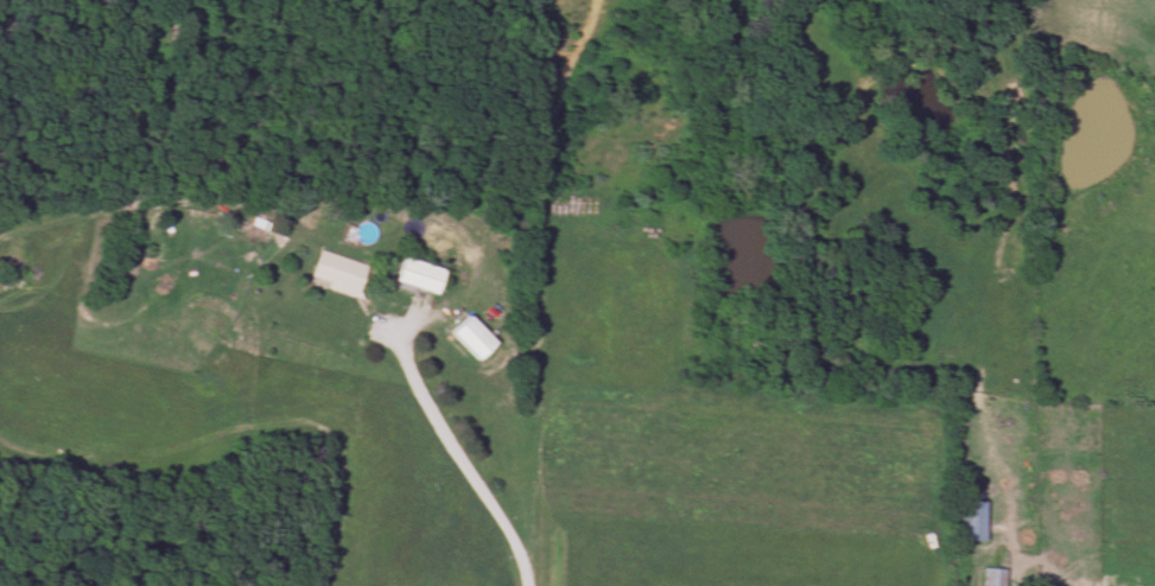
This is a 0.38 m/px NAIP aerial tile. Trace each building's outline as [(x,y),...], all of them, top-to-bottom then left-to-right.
[(353,297),(363,267),(314,252),(305,282),(353,297)] [(439,272),(395,260),(388,288),(432,300),(439,272)] [(490,347),(463,318),(444,336),(471,365),(490,347)] [(978,504),(954,504),(954,543),(978,543),(978,504)] [(999,569),(978,569),(978,585),(999,585),(999,569)]
